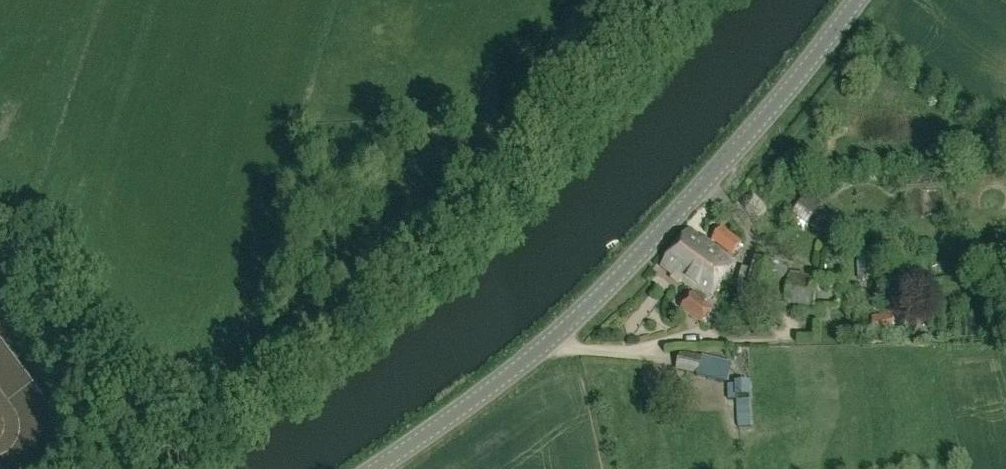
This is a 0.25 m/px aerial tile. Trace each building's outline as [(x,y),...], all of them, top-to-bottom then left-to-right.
[(799,203),(814,215),(822,205),(807,193),(799,203)] [(742,243),(722,227),(711,241),(731,257),(742,243)] [(706,301),(707,302),(735,265),(691,232),(663,269),(696,294),(694,297),(692,296),(681,311),(700,325),(711,311),(703,305),(706,301)] [(858,256),(859,280),(878,279),(877,255),(858,256)] [(787,282),(789,270),(781,266),(781,264),(756,259),(753,271),(743,269),(737,289),(747,290),(746,295),(786,303),(785,304),(815,310),(820,279),(791,273),(789,282),(787,282)] [(676,370),(727,384),(732,364),(702,356),(701,358),(680,353),(676,370)] [(751,396),(750,381),(736,382),(736,396),(751,396)] [(750,418),(750,399),(736,399),(736,406),(739,406),(739,418),(750,418)]
